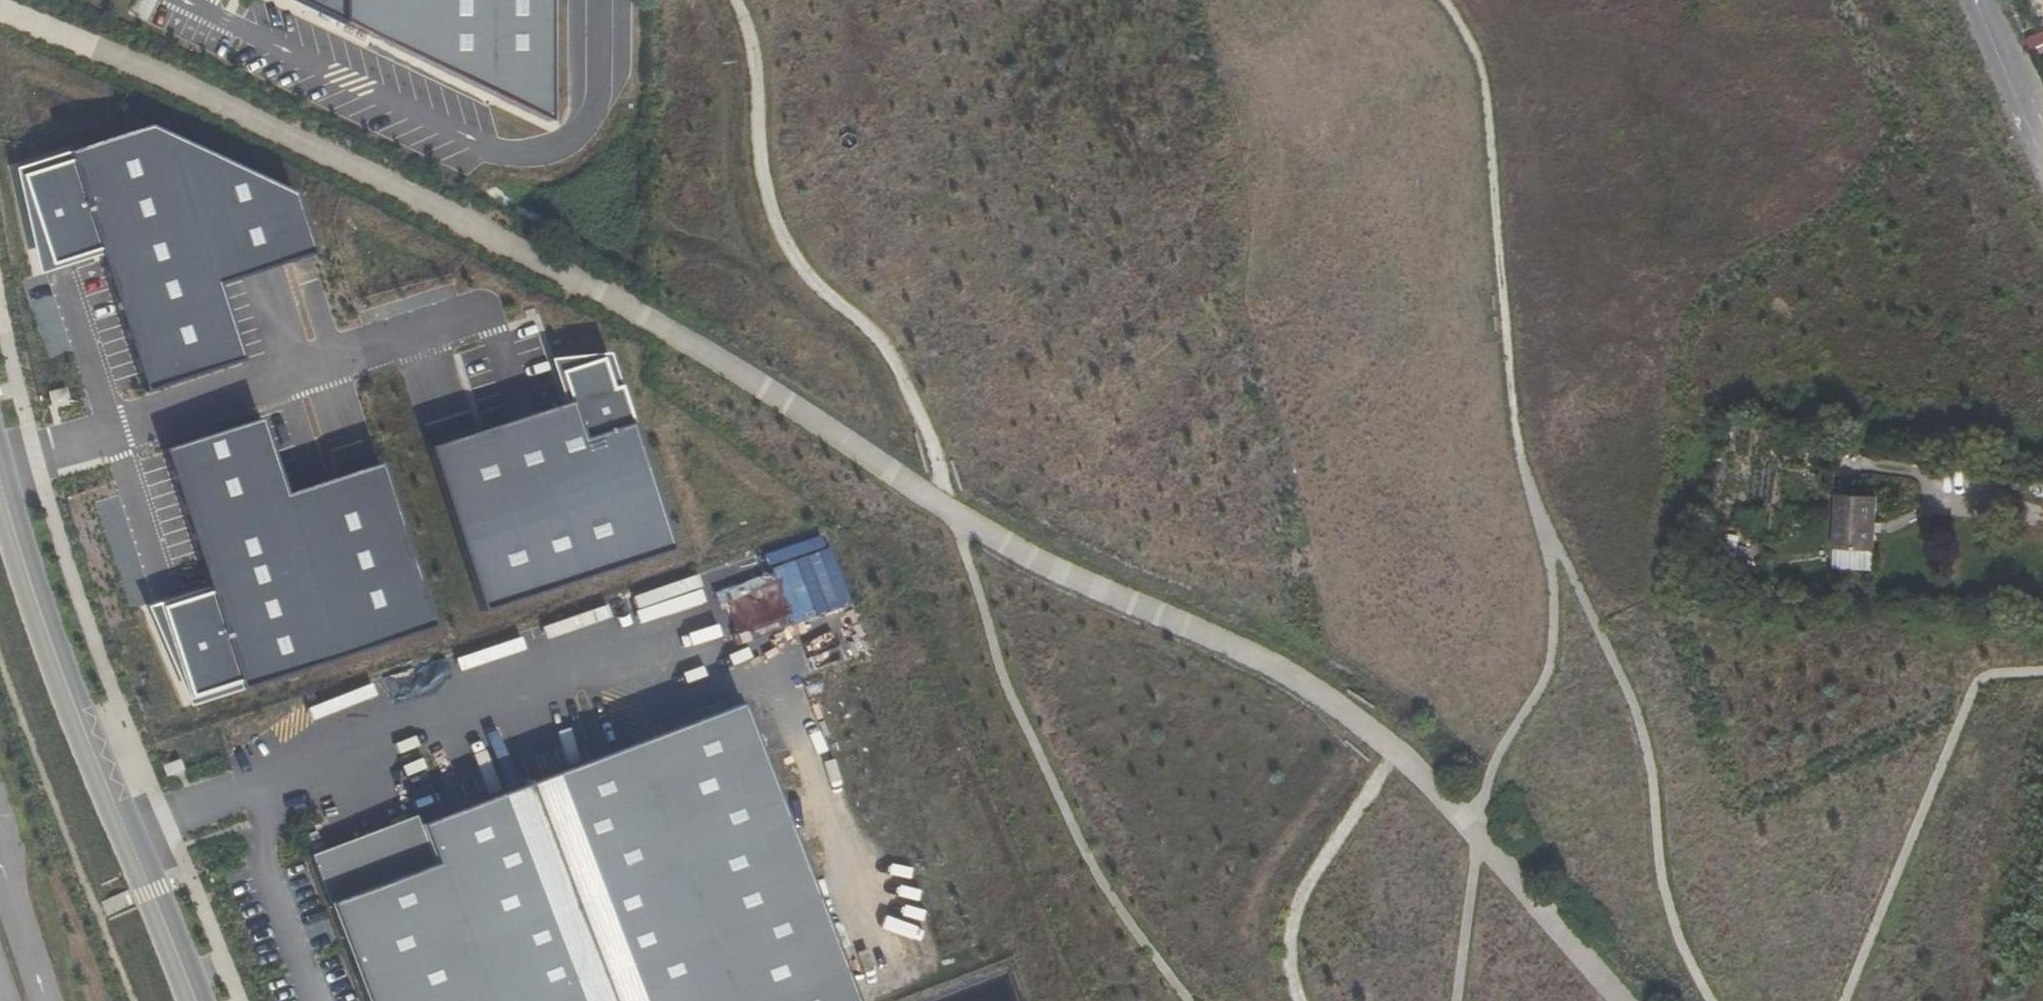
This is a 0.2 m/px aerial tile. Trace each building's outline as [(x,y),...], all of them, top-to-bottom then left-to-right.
[(556,125),(555,0),(296,0),(556,125)] [(95,249),(141,385),(238,355),(212,282),(306,250),(287,189),(150,124),(15,165),(42,268),(95,249)] [(565,403),(431,445),(482,604),(664,547),(602,354),(555,369),(565,403)] [(429,625),(377,463),(282,493),(257,418),(161,449),(205,589),(161,603),(192,700),(429,625)] [(1832,495),(1831,554),(1874,555),(1876,496),(1832,495)] [(525,785),(421,824),(416,811),(309,851),(365,1000),(849,1000),(737,705),(525,785)]
